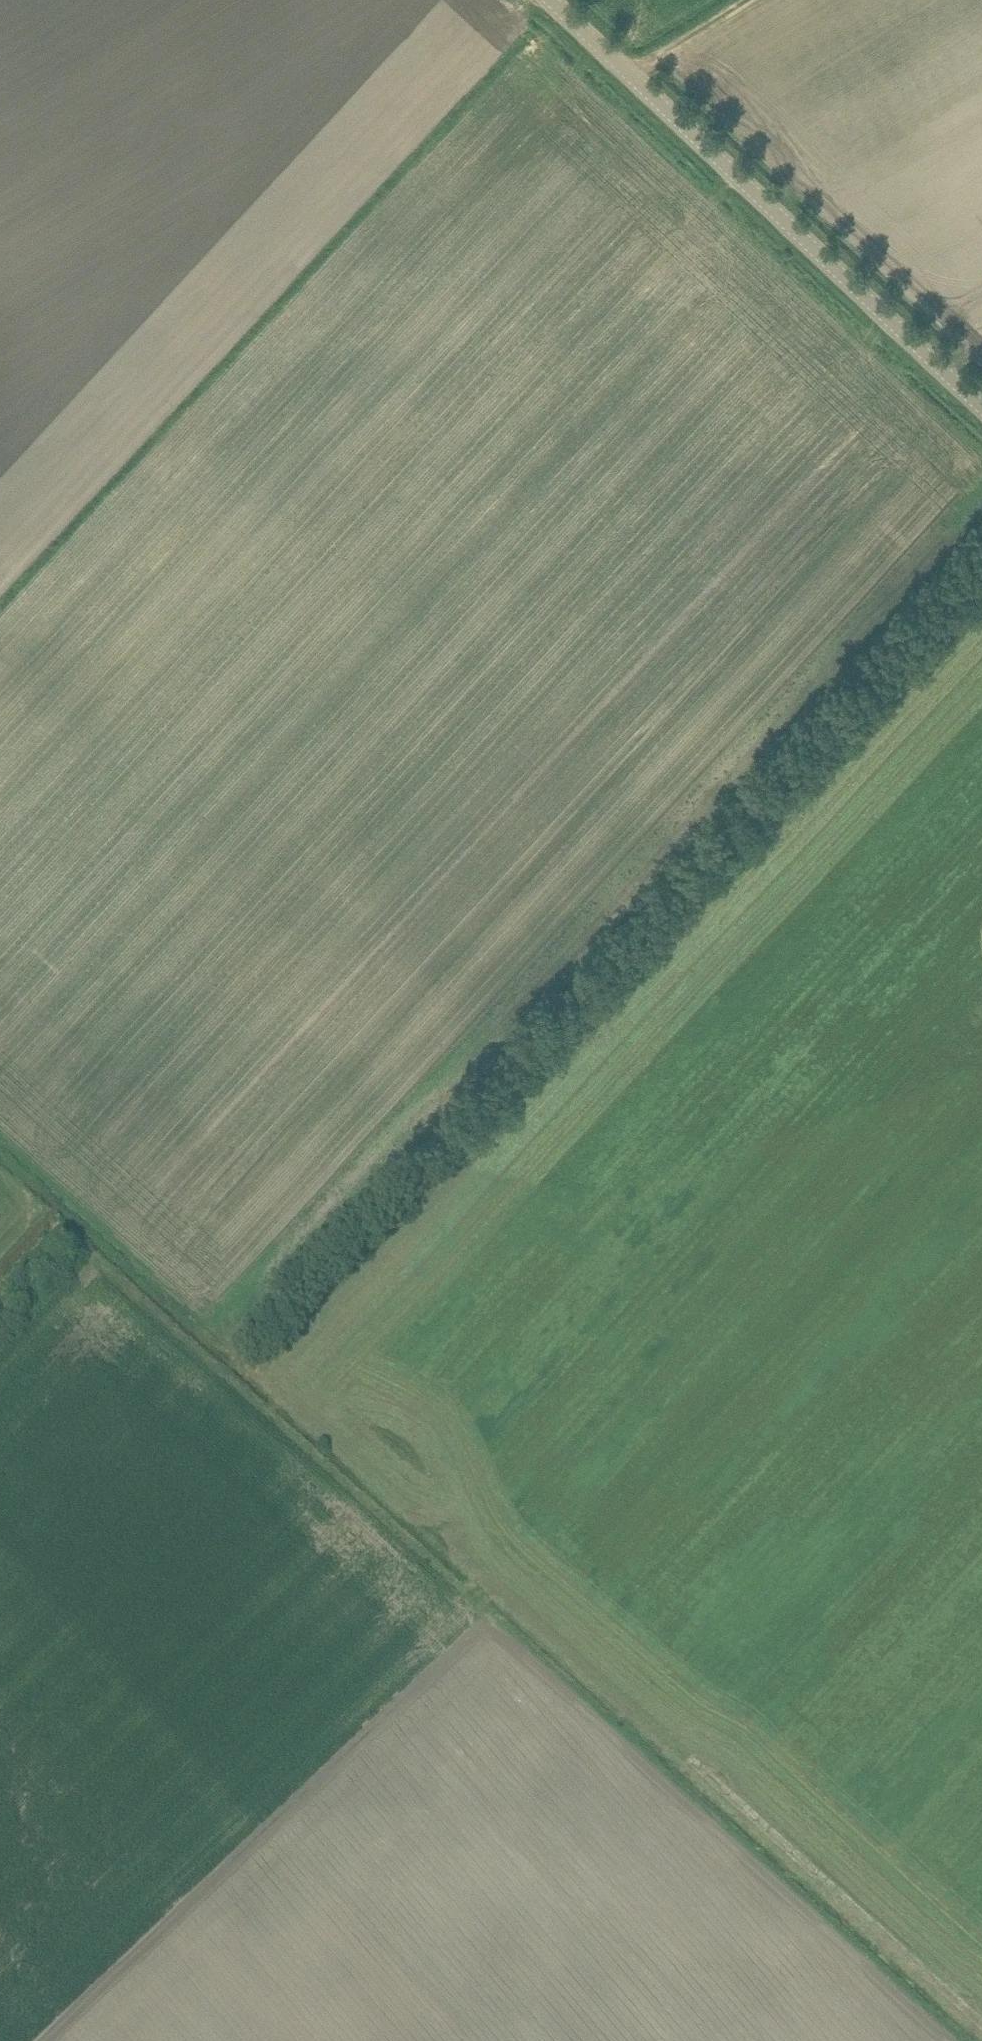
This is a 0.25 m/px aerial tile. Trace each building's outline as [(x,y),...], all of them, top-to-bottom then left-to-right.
[(903,370),(908,365),(902,359),(897,365),(903,370)]
